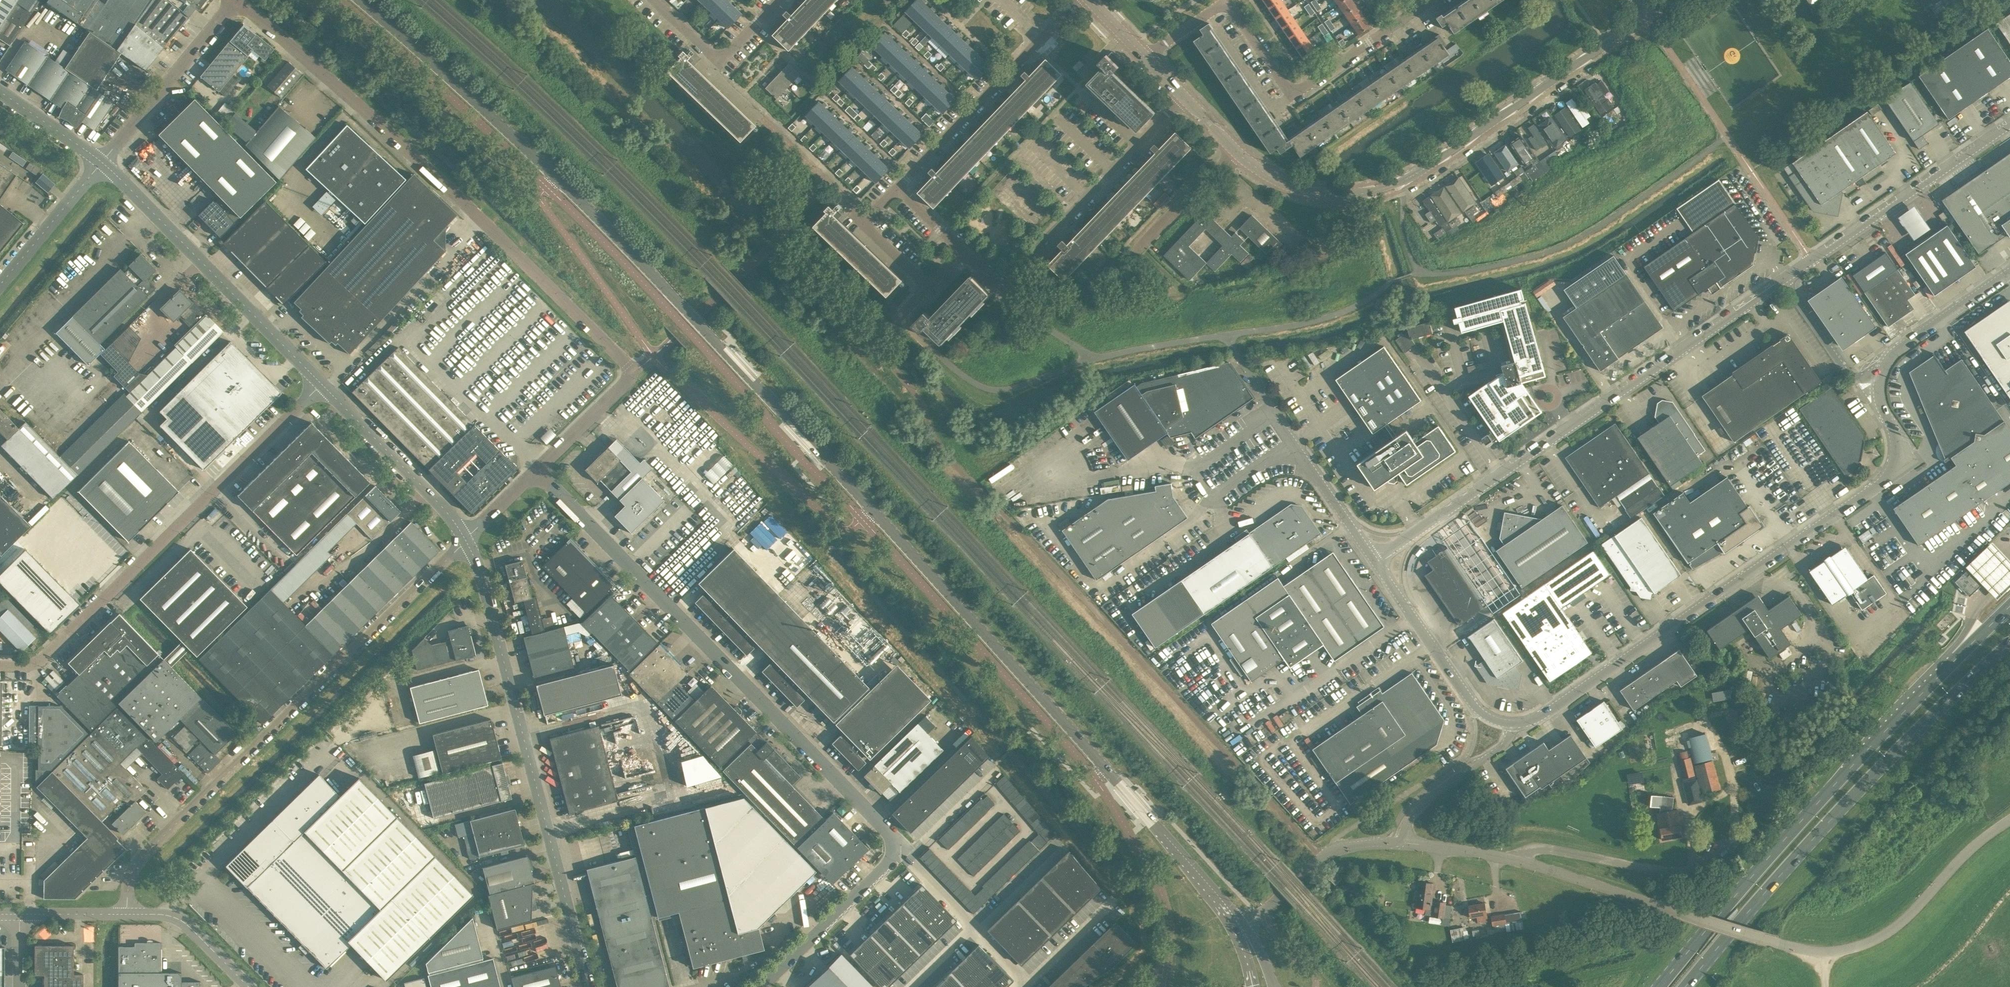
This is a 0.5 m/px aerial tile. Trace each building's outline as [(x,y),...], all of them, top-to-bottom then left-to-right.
[(10,45),(40,0),(0,0),(0,39),(10,45)] [(152,0),(107,0),(105,4),(99,0),(48,0),(46,2),(117,49),(116,50),(117,50),(152,0)] [(121,53),(145,70),(164,47),(190,15),(172,0),(152,0),(117,50),(121,53)] [(190,15),(196,8),(198,10),(206,0),(172,0),(190,15)] [(701,2),(709,11),(720,0),(703,0),(701,2)] [(718,19),(731,5),(726,0),(720,0),(709,11),(718,19)] [(786,19),(771,35),(787,50),(835,0),(804,0),(792,12),(790,15),(788,13),(785,10),(781,14),(786,19)] [(928,7),(921,0),(917,0),(906,11),(915,20),(928,7)] [(1281,0),(1263,0),(1269,8),(1281,0)] [(1269,8),(1276,18),(1287,10),(1281,0),(1269,8)] [(1345,15),(1357,6),(1352,0),(1345,0),(1338,5),(1345,15)] [(1444,16),(1442,14),(1436,18),(1443,27),(1448,23),(1449,26),(1451,29),(1454,33),(1503,0),(1468,0),(1444,16)] [(1304,7),(1307,11),(1312,8),(1309,3),(1304,7)] [(740,14),(731,5),(718,19),(727,27),(740,14)] [(1363,16),(1357,6),(1345,15),(1351,24),(1363,16)] [(937,15),(928,7),(915,20),(924,28),(937,15)] [(1315,13),(1312,8),(1307,11),(1310,16),(1315,13)] [(1294,20),(1287,10),(1276,18),(1283,28),(1294,20)] [(1996,24),(2009,44),(2009,14),(1996,24)] [(933,37),(945,23),(937,15),(924,28),(933,37)] [(1363,16),(1351,24),(1358,35),(1370,27),(1363,16)] [(1324,22),(1327,27),(1332,23),(1329,19),(1324,22)] [(902,33),(907,29),(898,20),(893,25),(902,33)] [(1283,28),(1289,38),(1301,30),(1294,20),(1283,28)] [(941,45),(954,32),(945,23),(933,37),(941,45)] [(1287,142),(1274,123),(1210,30),(1213,28),(1209,23),(1200,29),(1203,34),(1201,36),(1194,41),(1270,153),(1277,149),(1280,154),(1292,145),(1300,157),(1449,55),(1444,47),(1447,45),(1439,34),(1435,36),(1437,39),(1405,61),(1289,140),(1287,142)] [(1335,28),(1332,23),(1327,27),(1331,31),(1332,31),(1334,34),(1340,30),(1337,27),(1335,28)] [(230,41),(200,76),(218,91),(219,91),(226,96),(239,80),(232,74),(252,50),(253,49),(246,44),(255,34),(251,31),(243,24),(229,40),(230,41)] [(1948,119),(2009,77),(2009,61),(1987,28),(1918,76),(1948,119)] [(906,38),(910,34),(906,30),(902,34),(906,38)] [(1289,38),(1296,48),(1308,40),(1301,30),(1289,38)] [(96,89),(121,53),(117,50),(116,50),(89,31),(72,57),(64,68),(69,71),(96,89)] [(950,53),(963,40),(954,32),(941,45),(950,53)] [(873,46),(882,55),(895,41),(886,33),(873,46)] [(255,34),(246,44),(253,49),(252,50),(264,60),(273,49),(273,48),(255,34)] [(959,61),(971,48),(963,40),(950,53),(959,61)] [(1315,50),(1308,40),(1296,48),(1303,58),(1315,50)] [(6,70),(28,85),(47,56),(25,41),(6,70)] [(903,50),(895,41),(882,55),(891,63),(903,50)] [(967,70),(980,57),(971,48),(959,61),(967,70)] [(53,60),(62,66),(69,55),(60,50),(53,60)] [(685,54),(681,50),(676,55),(678,57),(665,71),(738,141),(752,126),(754,125),(690,64),(691,62),(694,60),(689,55),(692,52),(689,50),(686,53),(685,54)] [(903,50),(891,63),(899,71),(912,58),(903,50)] [(1154,115),(1155,113),(1114,73),(1119,67),(1115,63),(1118,60),(1115,58),(1113,56),(1110,59),(1106,55),(1098,63),(1103,67),(1088,83),(1138,131),(1154,115)] [(64,68),(55,62),(47,56),(28,85),(50,100),(69,71),(64,68)] [(967,70),(976,78),(989,65),(980,57),(967,70)] [(921,66),(912,58),(899,71),(908,80),(921,66)] [(1386,70),(1399,64),(1396,58),(1384,64),(1386,70)] [(928,172),(933,177),(918,192),(934,208),(1062,74),(1046,59),(1032,73),(1030,76),(1028,74),(1025,71),(1021,75),(1026,80),(939,170),(937,172),(936,171),(932,168),(928,172)] [(1077,72),(1085,64),(1080,59),(1072,67),(1077,72)] [(281,97),(302,73),(288,61),(267,86),(281,97)] [(787,86),(799,74),(788,64),(776,76),(787,86)] [(921,66),(908,80),(917,88),(929,75),(921,66)] [(840,81),(849,89),(862,76),(853,67),(840,81)] [(96,89),(69,71),(50,100),(63,108),(59,116),(67,120),(69,120),(75,127),(81,121),(95,130),(114,101),(96,89)] [(938,83),(929,75),(917,88),(925,96),(938,83)] [(776,76),(765,88),(770,93),(771,94),(776,98),(787,86),(776,76)] [(870,84),(862,76),(849,89),(857,98),(870,84)] [(1939,124),(1910,82),(1884,99),(1893,111),(1919,149),(1920,148),(1927,144),(1928,143),(1922,135),(1928,131),(1939,124)] [(925,96),(934,104),(947,91),(938,83),(925,96)] [(879,93),(870,84),(857,98),(866,106),(879,93)] [(1600,84),(1587,93),(1604,116),(1616,108),(1600,84)] [(894,94),(899,89),(895,85),(890,90),(894,94)] [(956,100),(947,91),(934,104),(943,113),(956,100)] [(888,101),(879,93),(866,106),(875,114),(888,101)] [(1583,128),(1594,120),(1579,98),(1568,105),(1583,128)] [(158,134),(159,135),(220,197),(215,202),(213,200),(198,215),(220,237),(234,222),(232,220),(238,215),(240,217),(276,181),(194,99),(158,134)] [(896,109),(888,101),(875,114),(883,123),(896,109)] [(807,115),(816,124),(828,111),(819,102),(807,115)] [(1869,110),(1872,116),(1882,109),(1878,103),(1869,110)] [(280,180),(316,138),(278,106),(255,133),(247,142),(245,145),(280,180)] [(905,117),(896,109),(883,123),(892,131),(905,117)] [(1568,109),(1557,117),(1571,138),(1582,131),(1568,109)] [(1606,116),(1609,120),(1619,113),(1616,109),(1606,116)] [(854,119),(858,114),(853,110),(849,114),(854,119)] [(837,119),(828,111),(816,124),(824,132),(837,119)] [(1792,162),(1784,168),(1812,210),(1837,214),(1840,196),(1838,193),(1840,191),(1860,178),(1884,161),(1896,153),(1867,111),(1792,162)] [(225,124),(247,142),(255,133),(233,115),(227,122),(225,124)] [(914,126),(905,117),(892,131),(901,139),(914,126)] [(1569,139),(1554,118),(1541,127),(1556,148),(1569,139)] [(846,127),(837,119),(824,132),(833,140),(846,127)] [(1593,124),(1584,131),(1587,136),(1596,129),(1593,124)] [(405,179),(347,125),(306,169),(364,223),(405,179)] [(923,134),(914,126),(901,139),(910,148),(923,134)] [(1537,126),(1526,133),(1541,155),(1552,148),(1537,126)] [(854,135),(846,127),(833,140),(842,149),(854,135)] [(876,130),(872,135),(876,139),(880,135),(876,130)] [(1569,141),(1572,146),(1573,146),(1581,140),(1587,136),(1584,131),(1578,135),(1569,141)] [(1058,245),(1062,249),(1048,265),(1050,267),(1064,281),(1192,148),(1177,134),(1175,132),(1162,146),(1159,149),(1157,147),(1154,144),(1150,148),(1155,153),(1070,242),(1067,245),(1065,242),(1062,240),(1058,245)] [(1520,132),(1508,140),(1526,167),(1538,159),(1520,132)] [(863,144),(854,135),(842,149),(850,157),(863,144)] [(1037,142),(1043,149),(1051,142),(1044,135),(1037,142)] [(1569,141),(1563,145),(1554,151),(1558,156),(1561,160),(1576,150),(1573,146),(1572,146),(1569,141)] [(813,144),(809,148),(815,153),(819,149),(813,144)] [(872,152),(863,144),(850,157),(859,165),(872,152)] [(1508,146),(1496,155),(1511,178),(1524,170),(1508,146)] [(1539,161),(1543,166),(1550,161),(1552,160),(1558,156),(1554,151),(1548,155),(1539,161)] [(880,160),(872,152),(859,165),(868,174),(880,160)] [(1941,200),(1979,254),(2007,234),(2009,237),(2009,153),(1941,200)] [(1762,158),(1763,160),(1768,167),(1774,163),(1768,154),(1762,158)] [(1487,157),(1476,165),(1492,190),(1503,183),(1487,157)] [(889,169),(880,160),(868,174),(877,182),(889,169)] [(1543,166),(1539,161),(1534,165),(1525,171),(1528,177),(1529,176),(1533,181),(1554,166),(1550,161),(1543,166)] [(26,168),(36,175),(40,169),(29,162),(26,168)] [(16,175),(0,164),(0,199),(16,175)] [(839,177),(843,172),(839,168),(835,173),(839,177)] [(1511,181),(1510,181),(1513,186),(1522,180),(1528,177),(1525,171),(1519,175),(1511,181)] [(48,192),(54,185),(55,183),(43,173),(35,181),(48,192)] [(349,354),(355,348),(445,251),(433,240),(457,214),(413,173),(293,302),(300,309),(298,311),(302,315),(300,317),(329,343),(331,341),(335,345),(337,343),(349,354)] [(1466,210),(1478,202),(1463,180),(1451,189),(1466,210)] [(1644,266),(1674,310),(1674,311),(1707,288),(1712,294),(1715,292),(1720,288),(1723,286),(1753,265),(1758,237),(1735,204),(1735,203),(1723,185),(1719,180),(1676,209),(1680,215),(1693,233),(1644,266)] [(1498,197),(1513,187),(1513,186),(1510,181),(1503,186),(1495,192),(1498,197)] [(1448,189),(1436,197),(1450,221),(1463,213),(1448,189)] [(1438,225),(1447,219),(1434,198),(1425,204),(1438,225)] [(265,201),(222,243),(266,287),(309,245),(265,201)] [(24,223),(0,204),(0,252),(24,223)] [(834,209),(830,205),(825,210),(827,212),(814,226),(887,296),(902,281),(903,280),(838,219),(840,217),(842,214),(838,210),(841,207),(838,204),(835,207),(835,208),(834,209)] [(1468,217),(1477,211),(1474,206),(1465,212),(1468,217)] [(1914,208),(1898,219),(1913,242),(1930,231),(1914,208)] [(1214,220),(1207,214),(1205,212),(1164,255),(1190,279),(1206,262),(1189,246),(1205,229),(1214,220)] [(1938,215),(1942,221),(1947,218),(1943,212),(1938,215)] [(1278,240),(1258,222),(1252,215),(1240,228),(1248,236),(1251,239),(1266,253),(1278,240)] [(1457,217),(1448,223),(1452,228),(1456,225),(1461,222),(1457,217)] [(1452,229),(1452,228),(1448,223),(1447,221),(1441,226),(1442,228),(1433,234),(1437,239),(1446,233),(1446,232),(1448,231),(1452,228),(1452,229)] [(1460,230),(1456,225),(1452,228),(1452,229),(1452,228),(1448,231),(1452,235),(1460,230)] [(1938,230),(1921,242),(1905,254),(1934,296),(1976,267),(1947,225),(1938,230)] [(1223,245),(1206,262),(1215,271),(1231,253),(1240,261),(1248,253),(1243,248),(1239,245),(1243,241),(1235,233),(1231,237),(1222,228),(1214,237),(1223,245)] [(309,245),(266,287),(283,304),(326,262),(309,245)] [(1885,252),(1852,275),(1864,292),(1897,269),(1885,252)] [(73,315),(55,332),(88,365),(105,348),(100,342),(147,296),(151,292),(156,287),(147,278),(156,269),(140,253),(128,265),(130,267),(124,273),(120,269),(73,315)] [(1576,307),(1563,317),(1600,371),(1663,327),(1626,273),(1614,255),(1564,289),(1576,307)] [(1105,262),(1101,259),(1096,264),(1100,267),(1105,262)] [(1897,269),(1864,292),(1888,327),(1889,326),(1888,325),(1913,308),(1907,300),(1915,294),(1897,269)] [(973,277),(971,275),(931,317),(925,311),(921,315),(918,313),(916,315),(914,317),(917,320),(913,324),(921,332),(925,328),(941,342),(941,343),(942,343),(990,293),(989,292),(987,290),(973,277)] [(1824,288),(1823,295),(1809,293),(1808,300),(1839,346),(1847,347),(1848,339),(1864,328),(1871,330),(1873,322),(1870,318),(1841,277),(1824,288)] [(1537,297),(1550,287),(1546,281),(1532,290),(1537,297)] [(1497,437),(1499,440),(1535,415),(1521,396),(1527,392),(1521,383),(1545,376),(1525,303),(1521,304),(1521,300),(1524,300),(1523,297),(1521,289),(1454,307),(1457,317),(1453,319),(1454,324),(1459,322),(1462,332),(1500,322),(1504,321),(1515,362),(1511,362),(1501,365),(1503,373),(1490,382),(1490,381),(1469,396),(1491,429),(1489,430),(1491,432),(1488,435),(1488,434),(1482,438),(1486,444),(1492,440),(1497,437)] [(179,315),(192,328),(206,314),(192,300),(191,302),(179,290),(161,308),(173,321),(179,315)] [(1964,331),(2006,392),(2009,398),(2009,300),(1964,331)] [(1772,313),(1742,334),(1792,406),(1822,385),(1772,313)] [(206,314),(192,328),(174,346),(176,347),(146,376),(133,388),(129,392),(146,409),(224,332),(206,314)] [(1395,340),(1404,353),(1416,345),(1412,339),(1433,333),(1429,321),(1407,328),(1408,331),(1400,337),(1395,340)] [(230,341),(159,411),(166,418),(159,425),(203,469),(274,399),(281,392),(230,341)] [(1407,484),(1456,451),(1438,425),(1415,442),(1406,430),(1397,436),(1387,423),(1421,400),(1384,346),(1375,352),(1336,379),(1373,433),(1385,425),(1394,438),(1381,447),(1357,463),(1375,489),(1387,480),(1389,483),(1394,484),(1396,482),(1398,476),(1396,474),(1398,472),(1407,484)] [(428,469),(439,480),(444,485),(453,495),(461,503),(461,502),(463,504),(463,505),(471,513),(517,467),(511,462),(509,460),(507,458),(499,450),(474,425),(397,347),(351,392),(428,469)] [(1716,352),(1686,373),(1736,445),(1766,425),(1716,352)] [(1913,537),(1918,545),(2009,482),(2009,430),(1961,359),(1945,370),(1933,353),(1932,353),(1933,355),(1909,372),(1935,434),(1949,455),(1943,460),(1945,462),(1951,458),(1956,465),(1893,508),(1913,537)] [(1229,362),(1179,373),(1141,382),(1136,386),(1134,383),(1094,411),(1128,460),(1168,433),(1171,437),(1181,434),(1181,436),(1190,434),(1189,432),(1192,432),(1195,437),(1225,417),(1254,397),(1229,362)] [(129,392),(128,394),(125,397),(119,403),(136,419),(146,409),(129,392)] [(59,456),(77,474),(136,419),(119,403),(125,397),(123,394),(59,456)] [(1860,418),(1845,397),(1804,425),(1833,466),(1872,439),(1858,419),(1860,418)] [(1697,455),(1705,450),(1694,434),(1672,402),(1662,400),(1658,403),(1656,413),(1661,421),(1637,437),(1670,485),(1703,463),(1697,455)] [(77,474),(59,456),(25,421),(18,428),(0,409),(0,432),(7,439),(1,445),(53,498),(77,474)] [(311,422),(237,495),(296,555),(370,482),(311,422)] [(1615,423),(1573,451),(1575,454),(1569,458),(1573,464),(1571,465),(1599,507),(1612,499),(1618,507),(1622,504),(1626,509),(1625,509),(1631,518),(1665,495),(1658,486),(1658,487),(1649,473),(1650,473),(1615,423)] [(540,437),(546,443),(554,436),(548,430),(540,437)] [(78,491),(128,541),(178,491),(128,441),(78,491)] [(599,480),(611,491),(634,468),(633,468),(628,462),(625,465),(620,460),(607,447),(597,457),(584,469),(597,482),(599,480)] [(711,475),(716,479),(731,464),(722,455),(704,473),(709,478),(711,475)] [(634,468),(611,491),(624,505),(614,515),(631,533),(631,532),(664,500),(642,478),(652,468),(643,459),(634,468)] [(1683,492),(1653,513),(1688,562),(1689,561),(1691,563),(1689,564),(1692,569),(1720,554),(1723,551),(1724,553),(1759,529),(1762,528),(1764,526),(1763,524),(1761,522),(1749,505),(1748,506),(1727,477),(1690,502),(1683,492)] [(1188,517),(1173,496),(1171,483),(1155,485),(1156,491),(1108,498),(1062,530),(1097,580),(1178,524),(1188,517)] [(346,514),(354,522),(372,539),(400,511),(375,485),(346,514)] [(0,495),(0,554),(1,555),(31,526),(0,495)] [(1240,540),(1181,580),(1132,613),(1156,647),(1204,613),(1310,540),(1312,539),(1314,538),(1320,533),(1301,506),(1291,504),(1247,534),(1245,531),(1237,536),(1240,540)] [(1497,549),(1496,550),(1522,587),(1588,542),(1562,505),(1540,520),(1533,519),(1534,517),(1504,512),(1497,549)] [(1641,517),(1602,544),(1631,587),(1633,586),(1641,597),(1650,599),(1651,595),(1681,574),(1641,517)] [(199,659),(234,695),(262,723),(439,550),(410,522),(305,625),(277,597),(270,589),(199,659)] [(1595,525),(1587,531),(1594,540),(1602,535),(1595,525)] [(614,585),(614,584),(570,539),(542,566),(587,612),(614,585)] [(2009,589),(2009,562),(1992,543),(1969,567),(1970,567),(1984,582),(2000,599),(2009,589)] [(1433,569),(1425,575),(1459,625),(1473,616),(1474,610),(1471,605),(1474,603),(1479,599),(1482,604),(1485,601),(1448,547),(1444,549),(1440,552),(1431,559),(1429,565),(1433,569)] [(167,663),(185,645),(196,656),(247,606),(190,548),(139,598),(181,641),(163,658),(122,616),(119,613),(118,613),(91,640),(88,636),(83,640),(87,644),(68,662),(79,673),(56,695),(91,730),(119,703),(156,741),(179,718),(181,720),(202,699),(201,697),(167,663)] [(803,690),(835,723),(870,689),(842,660),(795,612),(733,548),(697,582),(712,597),(708,601),(702,595),(695,602),(721,628),(724,632),(741,649),(746,654),(757,643),(774,660),(767,666),(762,671),(796,705),(802,699),(804,698),(799,693),(803,690)] [(0,573),(0,582),(50,633),(79,604),(25,549),(0,573)] [(1824,560),(1809,571),(1832,604),(1847,594),(1848,595),(1850,593),(1862,610),(1886,593),(1873,574),(1867,578),(1847,549),(1832,559),(1829,555),(1823,559),(1824,560)] [(1593,550),(1503,612),(1550,681),(1592,652),(1562,607),(1610,574),(1593,550)] [(308,551),(289,570),(302,584),(321,565),(308,551)] [(1323,644),(1334,661),(1384,626),(1333,552),(1324,557),(1283,586),(1278,577),(1211,623),(1234,656),(1230,659),(1241,675),(1245,672),(1251,681),(1284,659),(1290,667),(1323,644)] [(522,560),(509,563),(504,564),(514,602),(525,599),(533,632),(544,629),(535,596),(531,597),(522,560)] [(1955,582),(1968,595),(1969,596),(1984,582),(1970,567),(1955,582)] [(610,594),(582,622),(629,670),(657,642),(610,594)] [(1758,595),(1743,605),(1707,630),(1719,648),(1749,628),(1769,658),(1791,643),(1781,628),(1801,614),(1789,595),(1768,610),(1758,595)] [(0,616),(0,629),(21,651),(36,637),(7,609),(0,616)] [(1494,618),(1469,636),(1486,660),(1483,662),(1481,671),(1489,683),(1517,688),(1520,674),(1514,666),(1523,660),(1494,618)] [(577,624),(564,627),(568,644),(581,641),(577,624)] [(413,655),(417,670),(475,655),(471,640),(467,625),(447,630),(450,640),(431,645),(424,638),(411,650),(413,655)] [(573,666),(563,627),(523,637),(533,677),(573,666)] [(695,701),(687,692),(677,682),(687,673),(659,644),(628,673),(674,721),(695,701)] [(1679,649),(1620,690),(1634,710),(1677,680),(1680,684),(1696,673),(1679,649)] [(543,714),(553,712),(621,694),(613,664),(535,684),(543,714)] [(869,758),(929,699),(896,664),(870,689),(835,723),(843,731),(832,742),(857,768),(864,762),(865,761),(861,757),(864,754),(869,758)] [(44,677),(55,689),(64,680),(52,669),(44,677)] [(468,672),(467,672),(409,687),(419,723),(487,705),(478,669),(468,672)] [(1437,744),(1445,719),(1444,719),(1412,672),(1382,693),(1380,690),(1373,695),(1371,692),(1358,701),(1360,704),(1357,706),(1362,714),(1313,748),(1336,782),(1351,804),(1430,749),(1437,744)] [(765,678),(761,682),(780,703),(785,699),(765,678)] [(696,683),(687,692),(695,701),(704,692),(696,683)] [(695,701),(674,721),(697,744),(733,708),(711,685),(704,692),(695,701)] [(1715,692),(1717,701),(1732,698),(1730,689),(1715,692)] [(221,760),(215,754),(236,733),(204,700),(204,701),(202,699),(181,720),(202,741),(189,754),(208,773),(221,760)] [(1604,701),(1577,719),(1595,747),(1623,728),(1604,701)] [(30,705),(30,746),(34,746),(38,746),(38,769),(35,769),(36,784),(88,733),(60,705),(34,705),(30,705)] [(117,707),(95,728),(125,758),(136,747),(162,774),(157,778),(167,789),(177,779),(183,774),(167,758),(155,746),(117,707)] [(697,744),(719,767),(756,731),(739,714),(740,713),(740,710),(738,707),(735,707),(733,708),(697,744)] [(616,748),(641,743),(636,715),(598,723),(600,730),(612,728),(616,748)] [(432,734),(442,773),(501,758),(491,719),(432,734)] [(863,776),(870,783),(880,793),(891,783),(899,792),(943,750),(917,723),(863,776)] [(598,725),(560,736),(549,738),(569,813),(575,812),(618,800),(598,725)] [(95,728),(52,771),(101,821),(123,800),(129,806),(112,823),(123,833),(132,824),(135,821),(145,811),(135,801),(146,789),(120,763),(125,758),(95,728)] [(1712,758),(1705,733),(1686,737),(1693,763),(1712,758)] [(760,734),(751,743),(757,750),(766,741),(760,734)] [(1549,749),(1544,742),(1506,768),(1525,797),(1540,786),(1541,788),(1587,757),(1571,734),(1549,749)] [(971,735),(963,743),(980,764),(988,756),(971,735)] [(751,743),(722,771),(796,847),(825,820),(791,785),(800,776),(766,741),(757,750),(751,743)] [(963,743),(955,751),(973,771),(980,764),(963,743)] [(413,755),(419,777),(440,772),(434,749),(413,755)] [(955,751),(947,759),(965,779),(973,771),(955,751)] [(1693,768),(1690,757),(1677,761),(1682,779),(1694,776),(1692,768),(1693,768)] [(947,759),(939,766),(957,787),(965,779),(947,759)] [(1713,760),(1694,765),(1701,794),(1720,789),(1713,760)] [(511,798),(502,762),(491,765),(424,783),(433,818),(511,798)] [(939,766),(931,774),(949,794),(957,787),(939,766)] [(52,771),(36,786),(87,837),(78,846),(44,880),(44,898),(75,898),(103,871),(125,848),(116,839),(118,838),(101,821),(52,771)] [(319,774),(308,785),(329,806),(340,795),(319,774)] [(931,774),(923,782),(941,802),(949,794),(931,774)] [(1641,780),(1640,774),(1628,776),(1630,782),(1641,780)] [(996,783),(1000,787),(1009,780),(1005,775),(996,783)] [(386,980),(473,894),(358,777),(340,795),(329,806),(322,813),(311,824),(304,831),(293,841),(282,851),(275,859),(264,869),(257,876),(246,886),(326,968),(351,944),(386,980)] [(1004,792),(1013,784),(1009,780),(1000,787),(1004,792)] [(1689,804),(1693,803),(1702,801),(1697,780),(1683,783),(1689,804)] [(923,782),(915,790),(933,810),(941,802),(923,782)] [(1013,784),(1004,792),(1007,797),(1017,789),(1013,784)] [(1469,784),(1467,786),(1460,790),(1464,796),(1473,790),(1469,784)] [(301,792),(322,813),(329,806),(308,785),(301,792)] [(1680,824),(1683,824),(1681,811),(1678,811),(1673,786),(1652,790),(1659,827),(1660,827),(1662,839),(1682,836),(1680,824)] [(1017,789),(1007,797),(1011,801),(1020,793),(1017,789)] [(915,790),(906,798),(925,817),(933,810),(915,790)] [(290,802),(311,824),(322,813),(301,792),(290,802)] [(1024,798),(1020,793),(1011,801),(1015,806),(1024,798)] [(983,799),(991,808),(995,804),(987,795),(983,799)] [(725,801),(626,827),(634,856),(638,855),(645,882),(650,881),(656,902),(667,899),(671,910),(678,908),(693,966),(763,948),(757,927),(815,870),(752,805),(743,796),(725,801)] [(906,798),(898,805),(917,825),(925,817),(906,798)] [(981,798),(977,802),(987,812),(991,808),(983,799),(981,798)] [(1019,810),(1028,802),(1024,798),(1015,806),(1019,810)] [(283,809),(304,831),(311,824),(290,802),(283,809)] [(973,806),(982,816),(987,812),(977,802),(973,806)] [(1028,802),(1019,810),(1023,815),(1032,807),(1028,802)] [(898,805),(890,813),(909,833),(917,825),(898,805)] [(978,820),(982,816),(973,806),(968,810),(978,820)] [(1036,812),(1032,807),(1023,815),(1027,819),(1036,812)] [(524,844),(514,808),(469,820),(479,856),(524,844)] [(272,820),(293,841),(304,831),(283,809),(272,820)] [(968,810),(964,814),(974,825),(978,820),(968,810)] [(833,812),(825,820),(796,847),(832,883),(868,848),(833,812)] [(1027,819),(1031,824),(1040,816),(1036,812),(1027,819)] [(1004,813),(999,818),(1008,826),(1012,822),(1004,813)] [(974,825),(964,814),(960,819),(969,829),(974,825)] [(1031,824),(1035,828),(1044,821),(1040,816),(1031,824)] [(995,822),(1003,831),(1008,826),(999,818),(995,822)] [(969,829),(960,819),(955,823),(965,833),(969,829)] [(261,830),(282,851),(293,841),(272,820),(261,830)] [(1056,834),(1044,821),(1035,828),(1039,833),(1047,841),(1056,834)] [(995,822),(991,826),(999,835),(1003,831),(995,822)] [(1020,831),(1012,822),(1008,826),(1016,835),(1020,831)] [(961,837),(965,833),(955,823),(951,827),(961,837)] [(995,839),(999,835),(991,826),(986,830),(995,839)] [(1016,835),(1008,826),(1003,831),(1012,839),(1016,835)] [(951,827),(947,831),(956,841),(961,837),(951,827)] [(254,837),(275,859),(282,851),(261,830),(254,837)] [(995,839),(986,830),(982,834),(991,843),(995,839)] [(956,841),(947,831),(942,835),(952,845),(956,841)] [(1007,843),(1012,839),(1003,831),(999,835),(1007,843)] [(1039,833),(1035,837),(1043,846),(1048,842),(1047,841),(1039,833)] [(991,843),(982,834),(978,838),(987,847),(991,843)] [(952,845),(942,835),(938,839),(948,850),(952,845)] [(1003,848),(1007,843),(999,835),(995,839),(1003,848)] [(243,848),(264,869),(275,859),(254,837),(243,848)] [(1043,846),(1035,837),(1031,841),(1039,850),(1043,846)] [(978,838),(974,842),(982,851),(987,847),(978,838)] [(995,839),(991,843),(999,851),(1003,848),(995,839)] [(1030,840),(1025,844),(1035,854),(1039,850),(1031,841),(1030,840)] [(978,855),(982,851),(974,842),(970,846),(978,855)] [(995,855),(999,851),(991,843),(987,847),(995,855)] [(1030,859),(1035,854),(1025,844),(1021,849),(1030,859)] [(965,850),(974,859),(978,855),(970,846),(965,850)] [(982,851),(991,859),(995,855),(987,847),(982,851)] [(236,855),(257,876),(264,869),(243,848),(236,855)] [(919,858),(923,862),(933,852),(929,848),(919,858)] [(1016,853),(1026,863),(1030,859),(1021,849),(1016,853)] [(965,850),(961,855),(970,863),(974,859),(965,850)] [(982,851),(978,855),(987,864),(991,859),(982,851)] [(1068,852),(1058,862),(1075,880),(1085,869),(1069,851),(1068,852)] [(937,857),(933,852),(923,862),(927,867),(937,857)] [(1016,853),(1012,857),(1022,867),(1026,863),(1016,853)] [(225,865),(246,886),(257,876),(236,855),(225,865)] [(645,882),(638,855),(634,856),(586,868),(617,986),(669,986),(649,913),(656,911),(656,914),(671,910),(667,899),(656,902),(650,881),(645,882)] [(965,867),(970,863),(961,855),(957,859),(965,867)] [(987,864),(978,855),(974,859),(982,868),(987,864)] [(530,884),(534,883),(527,856),(482,867),(489,894),(530,884)] [(932,871),(942,861),(937,857),(927,867),(932,871)] [(1012,857),(1008,861),(1018,871),(1022,867),(1012,857)] [(970,863),(978,872),(982,868),(974,859),(970,863)] [(936,875),(946,865),(942,861),(932,871),(936,875)] [(1014,875),(1018,871),(1008,861),(1004,865),(1014,875)] [(1058,862),(1050,870),(1067,887),(1075,880),(1058,862)] [(978,872),(970,863),(965,867),(974,876),(978,872)] [(936,875),(940,879),(950,870),(946,865),(936,875)] [(1014,875),(1004,865),(1000,869),(1010,879),(1014,875)] [(1010,879),(1000,869),(995,873),(1005,883),(1010,879)] [(1085,869),(1075,880),(1092,897),(1100,889),(1100,890),(1102,888),(1085,869)] [(950,870),(940,879),(944,884),(954,874),(950,870)] [(1050,870),(1042,877),(1059,895),(1067,887),(1050,870)] [(1335,884),(1341,878),(1335,872),(1329,878),(1335,884)] [(1005,883),(995,873),(991,877),(1001,887),(1005,883)] [(944,884),(948,888),(958,878),(954,874),(944,884)] [(991,877),(987,881),(997,891),(1001,887),(991,877)] [(1042,877),(1034,885),(1051,903),(1059,895),(1042,877)] [(962,883),(958,878),(948,888),(952,892),(962,883)] [(1075,880),(1067,887),(1084,905),(1092,897),(1075,880)] [(992,896),(997,891),(987,881),(982,886),(984,887),(992,896)] [(1443,918),(1450,918),(1452,906),(1445,905),(1445,902),(1434,901),(1431,901),(1434,883),(1419,881),(1417,890),(1416,898),(1415,907),(1426,908),(1425,914),(1432,916),(1432,917),(1443,918)] [(957,897),(967,887),(962,883),(952,892),(957,897)] [(536,909),(530,884),(489,894),(487,894),(496,928),(529,920),(526,911),(536,909)] [(921,885),(901,904),(920,924),(928,916),(940,904),(921,885)] [(1034,885),(1026,893),(1043,910),(1051,903),(1034,885)] [(967,887),(957,897),(961,901),(971,891),(967,887)] [(992,896),(984,887),(979,891),(988,900),(992,896)] [(1067,887),(1059,895),(1076,913),(1084,905),(1067,887)] [(971,891),(961,901),(973,914),(983,904),(975,896),(971,891)] [(988,900),(979,891),(975,896),(983,904),(988,900)] [(1026,893),(1018,900),(1035,918),(1043,910),(1026,893)] [(1059,895),(1051,903),(1068,920),(1076,913),(1059,895)] [(1018,900),(1010,908),(1027,926),(1035,918),(1018,900)] [(1485,902),(1467,905),(1469,918),(1476,917),(1477,922),(1488,921),(1485,902)] [(1051,903),(1043,910),(1060,928),(1068,920),(1051,903)] [(901,904),(885,919),(904,939),(912,931),(920,924),(901,904)] [(940,904),(928,916),(943,932),(955,920),(940,904)] [(1010,908),(1002,916),(1019,933),(1027,926),(1010,908)] [(1043,910),(1035,918),(1052,935),(1060,928),(1043,910)] [(1507,932),(1504,913),(1490,915),(1492,926),(1486,927),(1487,935),(1495,934),(1507,932)] [(928,916),(920,924),(935,940),(943,932),(928,916)] [(1002,916),(988,929),(1001,943),(1002,945),(1002,944),(1005,947),(1019,933),(1002,916)] [(493,958),(482,961),(471,917),(424,963),(430,986),(500,986),(493,958)] [(1035,918),(1027,926),(1044,943),(1052,935),(1035,918)] [(885,919),(870,934),(889,954),(896,946),(904,939),(885,919)] [(1116,921),(1108,929),(1129,951),(1137,943),(1116,921)] [(920,924),(912,931),(927,947),(935,940),(920,924)] [(1027,926),(1019,933),(1036,951),(1044,943),(1027,926)] [(1453,942),(1465,940),(1463,927),(1450,930),(1453,942)] [(1108,929),(1100,937),(1121,959),(1129,951),(1108,929)] [(912,931),(904,939),(919,955),(927,947),(912,931)] [(1019,933),(1005,947),(1008,950),(1009,951),(1022,965),(1036,951),(1019,933)] [(870,934),(849,954),(868,973),(881,961),(889,954),(870,934)] [(1100,937),(1092,944),(1113,966),(1121,959),(1100,937)] [(904,939),(896,946),(912,962),(919,955),(904,939)] [(118,946),(118,986),(200,986),(200,981),(181,981),(181,972),(161,972),(161,942),(134,942),(134,946),(118,946)] [(1092,944),(1084,952),(1104,973),(1113,966),(1092,944)] [(83,974),(73,974),(73,945),(35,945),(35,974),(44,974),(44,986),(83,986),(83,974)] [(979,945),(967,956),(984,974),(996,962),(979,945)] [(896,946),(889,954),(904,970),(912,962),(896,946)] [(1084,952),(1076,960),(1094,979),(1104,973),(1084,952)] [(840,954),(806,986),(872,986),(840,954)] [(889,954),(881,961),(896,977),(904,970),(889,954)] [(967,956),(959,964),(976,982),(984,974),(967,956)] [(1076,960),(1068,967),(1085,985),(1094,979),(1076,960)] [(868,973),(881,986),(886,986),(896,977),(881,961),(868,973)] [(984,974),(997,986),(1007,986),(1014,980),(996,962),(984,974)] [(951,972),(966,986),(971,986),(976,982),(959,964),(951,972)] [(555,966),(511,977),(513,986),(561,986),(555,966)] [(1060,975),(1072,986),(1083,986),(1085,985),(1068,967),(1060,975)] [(943,979),(951,986),(966,986),(951,972),(943,979)] [(976,982),(981,986),(997,986),(984,974),(976,982)] [(1052,983),(1056,986),(1072,986),(1060,975),(1052,983)] [(424,978),(404,983),(405,986),(427,986),(424,978)]
